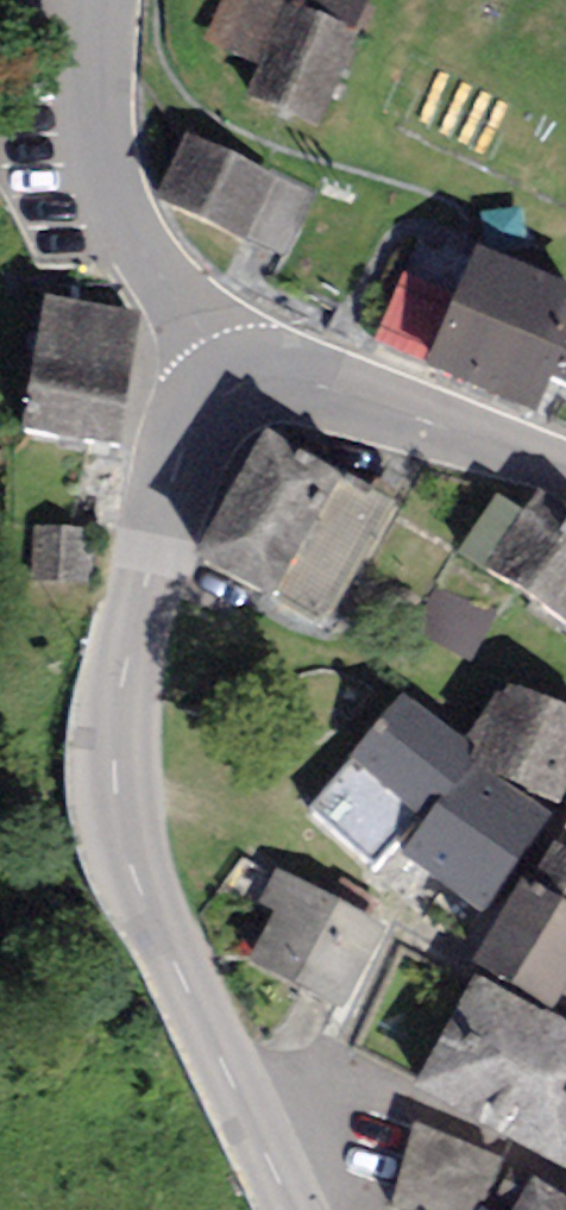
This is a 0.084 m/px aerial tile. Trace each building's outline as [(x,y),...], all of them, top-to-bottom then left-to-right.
[(372,3),(367,0),(222,0),(202,43),(252,66),(238,95),(313,130),(372,3)] [(316,196),(192,136),(160,203),(283,262),(316,196)] [(537,413),(565,351),(565,302),(475,259),(427,361),(537,413)] [(140,320),(44,305),(25,431),(121,446),(140,320)] [(270,439),(204,562),(321,626),(388,503),(270,439)] [(464,558),(565,619),(565,519),(535,501),(525,518),(497,502),(464,558)] [(93,534),(35,529),(30,590),(88,595),(93,534)] [(493,612),(438,592),(421,637),(475,657),(493,612)] [(475,764),(560,798),(565,783),(565,712),(505,688),(475,764)] [(398,704),(311,815),(407,890),(418,875),(471,916),(546,820),(398,704)] [(480,973),(555,1014),(565,994),(565,864),(546,854),(480,973)] [(240,858),(220,889),(244,904),(263,873),(240,858)] [(274,916),(248,965),(355,1021),(397,943),(275,879),(260,908),(274,916)] [(420,1091),(565,1172),(565,1040),(476,990),(420,1091)] [(415,1129),(404,1165),(392,1208),(395,1209),(513,1209),(531,1179),(415,1129)]
